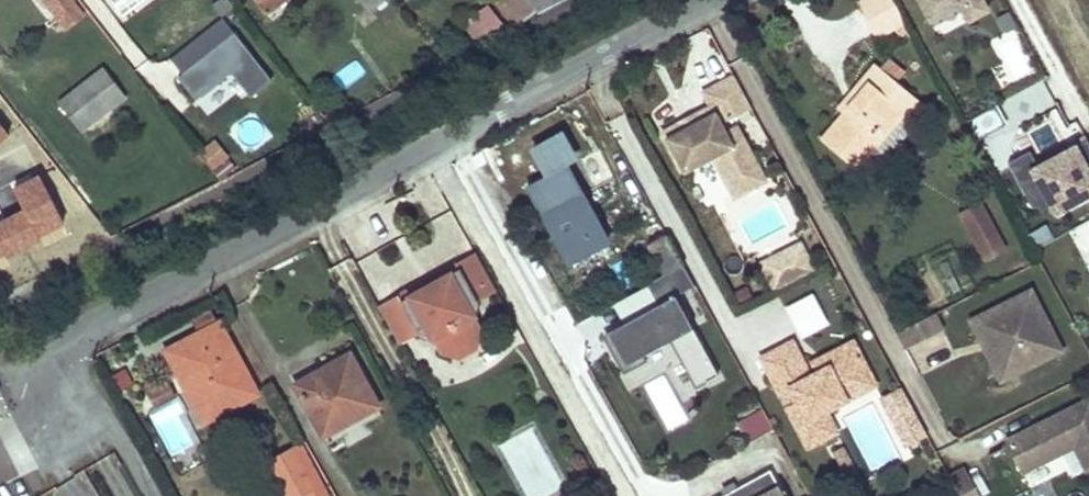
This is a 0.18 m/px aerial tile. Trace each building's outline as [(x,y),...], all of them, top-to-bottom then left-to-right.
[(63,26),(81,13),(70,0),(43,0),(63,26)] [(263,11),(278,0),(254,0),(263,11)] [(369,9),(382,0),(362,0),(369,9)] [(511,25),(533,9),(526,0),(492,0),(511,25)] [(533,9),(535,12),(558,0),(526,0),(533,9)] [(876,33),(895,22),(904,36),(913,31),(895,0),(856,0),(876,33)] [(934,36),(987,12),(982,0),(917,0),(934,36)] [(224,15),(167,58),(198,97),(232,71),(252,97),(274,80),(224,15)] [(878,63),(874,60),(862,74),(870,81),(822,137),(856,165),(869,150),(881,161),(916,120),(915,119),(927,105),(894,77),(902,68),(886,54),(878,63)] [(101,69),(57,101),(79,130),(123,97),(101,69)] [(724,117),(752,102),(736,72),(704,89),(710,100),(714,108),(666,133),(685,167),(714,152),(720,149),(735,174),(759,161),(739,123),(729,127),(724,117)] [(1012,203),(1014,117),(1036,117),(1049,110),(1065,139),(1077,140),(1043,77),(1020,89),(1014,89),(988,103),(988,117),(996,132),(996,144),(1001,155),(1001,182),(1012,203)] [(714,108),(710,100),(662,125),(666,133),(714,108)] [(1086,135),(1009,173),(1042,240),(1069,227),(1088,268),(1088,142),(1086,135)] [(216,137),(199,149),(215,171),(232,159),(216,137)] [(720,149),(714,152),(736,190),(767,175),(759,161),(735,174),(720,149)] [(708,202),(724,199),(716,160),(701,163),(708,202)] [(564,166),(527,186),(567,261),(605,241),(564,166)] [(1007,251),(981,203),(961,213),(987,262),(1007,251)] [(784,255),(804,245),(800,238),(780,248),(784,255)] [(784,255),(780,248),(761,257),(775,282),(813,262),(804,245),(784,255)] [(403,293),(378,307),(398,343),(419,331),(432,337),(440,351),(456,354),(478,343),(482,327),(476,314),(479,296),(499,287),(479,252),(460,263),(463,268),(406,301),(403,293)] [(940,295),(961,290),(954,254),(932,259),(940,295)] [(460,263),(403,293),(406,301),(463,268),(460,263)] [(716,379),(677,292),(692,286),(683,266),(601,302),(612,327),(601,331),(617,367),(671,343),(692,390),(716,379)] [(1033,286),(972,317),(983,339),(990,336),(993,343),(987,346),(997,366),(1028,350),(1034,362),(1064,347),(1033,286)] [(800,338),(829,323),(812,291),(783,306),(800,338)] [(939,308),(929,313),(938,330),(948,325),(939,308)] [(929,313),(902,327),(911,344),(938,330),(929,313)] [(217,321),(162,350),(201,421),(254,393),(217,321)] [(792,335),(761,352),(781,388),(792,382),(800,396),(789,402),(809,440),(837,425),(826,404),(846,393),(839,380),(868,364),(852,333),(822,348),(828,360),(820,364),(811,369),(792,335)] [(990,336),(983,339),(987,346),(993,343),(990,336)] [(478,343),(456,354),(459,362),(482,350),(478,343)] [(649,369),(671,361),(665,347),(643,354),(649,369)] [(828,360),(822,348),(814,352),(820,364),(828,360)] [(1003,378),(1034,362),(1028,350),(997,366),(1003,378)] [(348,355),(293,384),(321,435),(376,406),(348,355)] [(839,380),(846,393),(875,378),(868,364),(839,380)] [(168,378),(147,389),(155,406),(176,394),(168,378)] [(924,421),(902,379),(881,389),(908,437),(928,427),(924,421)] [(1034,426),(1036,431),(1009,444),(1023,472),(1075,446),(1087,470),(1088,469),(1088,398),(1034,426)] [(740,420),(747,437),(770,428),(763,411),(740,420)] [(1034,426),(1006,439),(1009,444),(1036,431),(1034,426)] [(300,444),(269,461),(270,463),(266,465),(283,495),(328,495),(300,444)] [(1043,464),(1023,475),(1030,487),(1050,475),(1043,464)] [(953,473),(965,495),(974,495),(983,491),(968,465),(953,473)] [(770,472),(724,495),(783,495),(770,472)]
